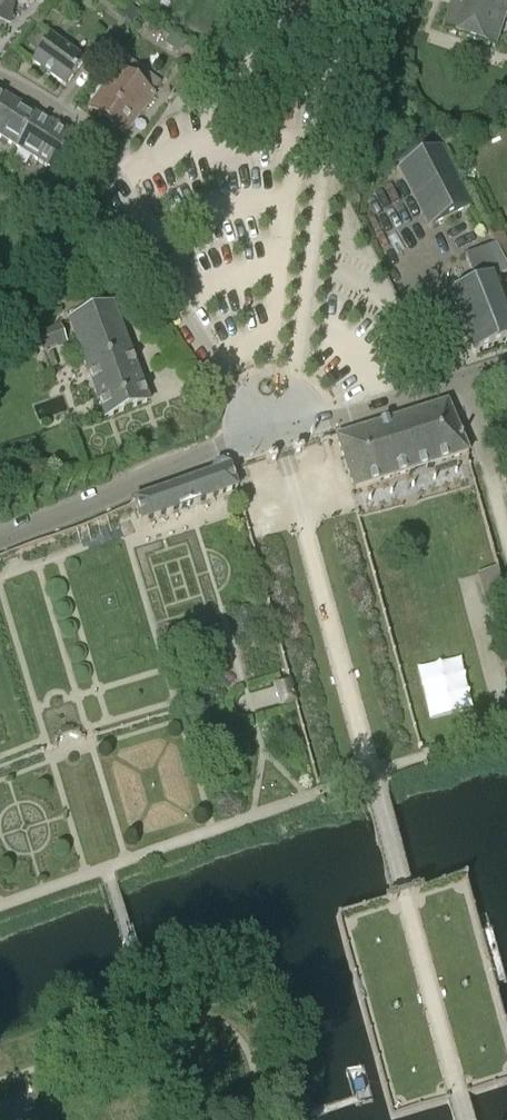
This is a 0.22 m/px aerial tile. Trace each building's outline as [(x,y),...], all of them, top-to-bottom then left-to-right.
[(0,13),(3,15),(6,16),(9,18),(13,19),(13,17),(12,17),(11,17),(14,1),(16,2),(20,3),(27,3),(33,2),(38,1),(38,0),(0,0),(0,13)] [(443,29),(494,47),(506,12),(506,0),(453,0),(443,29)] [(129,8),(122,17),(131,23),(138,14),(129,8)] [(179,54),(185,44),(170,34),(164,44),(179,54)] [(97,71),(117,43),(106,36),(86,63),(97,71)] [(64,87),(83,61),(50,37),(31,62),(64,87)] [(160,83),(127,58),(120,68),(118,67),(87,109),(124,136),(155,94),(153,93),(160,83)] [(9,98),(0,93),(0,114),(9,98)] [(34,114),(9,98),(0,114),(0,138),(15,147),(34,114)] [(52,170),(59,159),(72,137),(34,114),(15,147),(35,159),(52,170)] [(428,230),(473,207),(441,145),(397,168),(428,230)] [(500,229),(504,226),(498,214),(482,221),(489,235),(489,234),(495,245),(495,246),(506,268),(506,242),(506,241),(500,229)] [(506,341),(506,306),(497,280),(506,276),(506,268),(495,246),(463,258),(475,286),(450,296),(473,355),(506,341)] [(106,419),(150,402),(114,306),(69,323),(106,419)] [(41,353),(67,343),(60,324),(35,333),(41,353)] [(335,437),(352,491),(467,455),(446,402),(335,437)] [(228,466),(221,462),(213,465),(210,472),(133,499),(135,506),(142,524),(238,491),(230,470),(229,466),(228,466)] [(280,708),(297,703),(290,679),(274,683),(280,708)] [(0,1099),(0,1119),(43,1119),(35,1089),(0,1099)]
